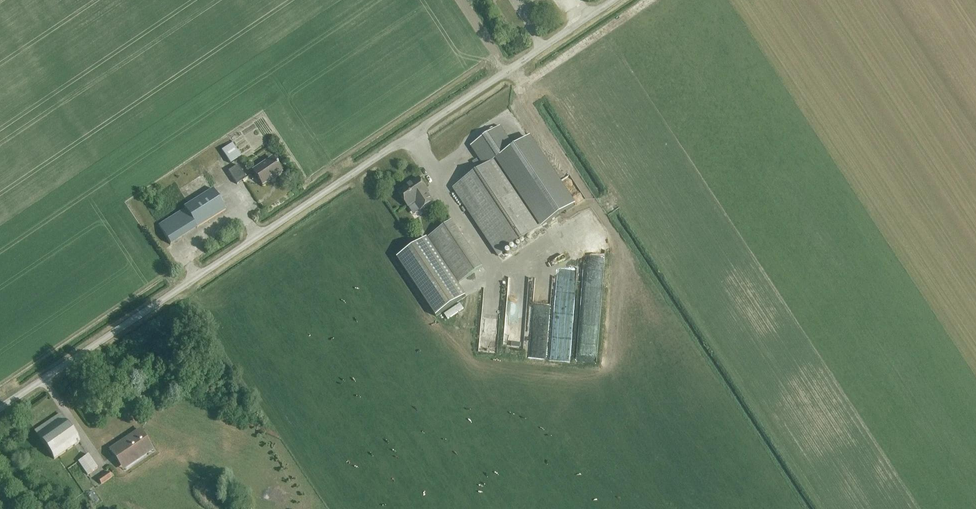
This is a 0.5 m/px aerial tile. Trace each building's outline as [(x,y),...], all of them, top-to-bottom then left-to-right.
[(453,189),(499,256),(574,206),(528,138),(514,148),(500,127),(495,130),(492,129),(482,136),(482,139),(470,147),(484,167),(453,189)] [(221,151),(230,164),(242,157),(232,143),(221,151)] [(253,171),(263,185),(282,173),(272,158),(253,171)] [(228,172),(237,185),(247,179),(238,165),(228,172)] [(398,193),(407,206),(414,201),(421,210),(433,202),(428,194),(428,193),(419,179),(398,193)] [(226,210),(215,193),(213,189),(183,208),(196,228),(226,210)] [(428,238),(459,283),(482,267),(452,222),(428,238)] [(397,259),(436,317),(466,297),(427,239),(397,259)] [(518,314),(519,284),(512,283),(510,313),(518,314)] [(495,298),(502,299),(504,286),(497,285),(495,298)] [(462,301),(445,312),(449,318),(466,307),(462,301)] [(601,308),(583,307),(580,358),(598,359),(601,308)] [(554,358),(571,359),(574,311),(557,310),(554,358)] [(507,314),(505,340),(521,341),(522,314),(507,314)] [(534,355),(548,356),(550,315),(536,314),(534,355)] [(482,336),(482,350),(497,350),(497,336),(482,336)] [(38,437),(54,459),(79,442),(63,420),(38,437)] [(153,449),(140,430),(117,446),(129,465),(130,465),(128,462),(150,447),(152,450),(153,449)] [(88,455),(78,462),(87,475),(97,469),(88,455)] [(107,469),(113,477),(116,474),(110,467),(107,469)] [(98,479),(101,485),(112,477),(108,472),(98,479)] [(88,492),(95,503),(101,499),(94,488),(88,492)]
